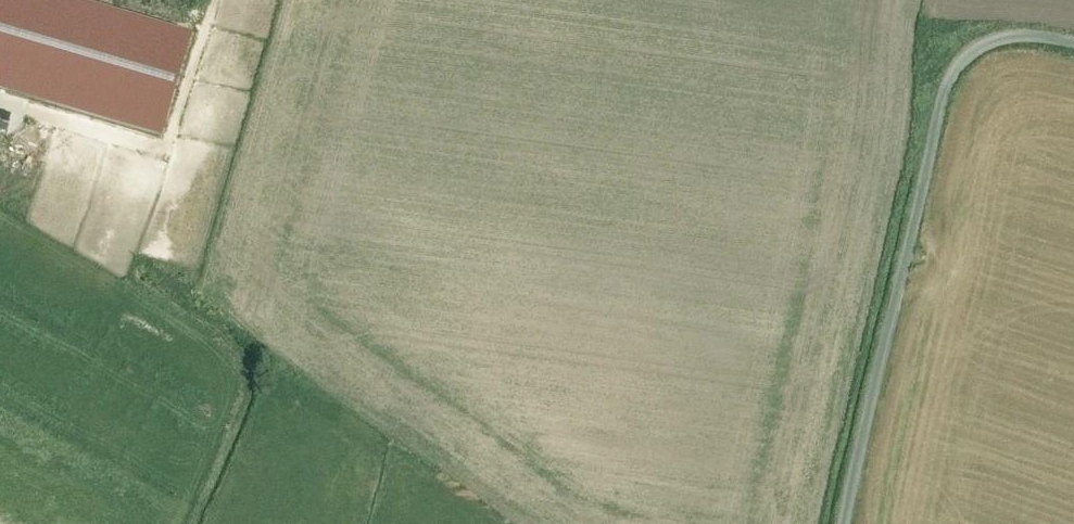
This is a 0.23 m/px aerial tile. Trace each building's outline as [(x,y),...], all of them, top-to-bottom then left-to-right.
[(161,140),(191,36),(92,7),(68,0),(0,0),(0,93),(161,140)]
